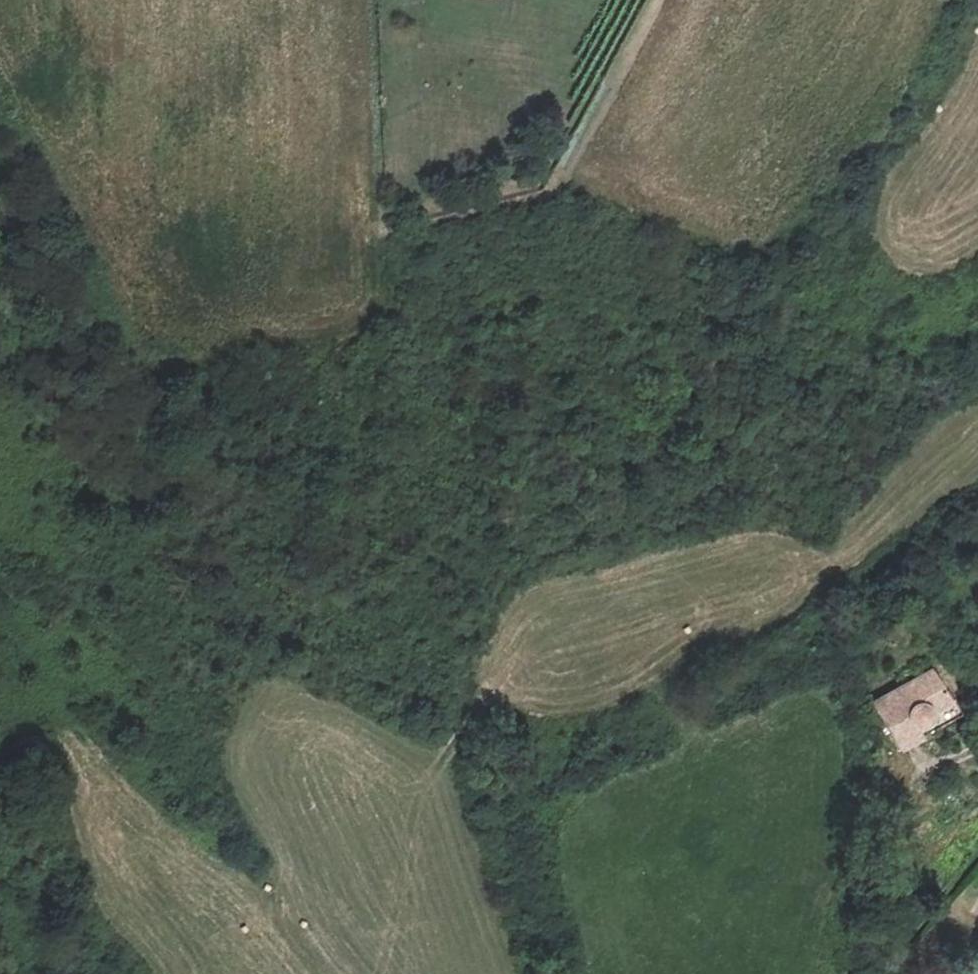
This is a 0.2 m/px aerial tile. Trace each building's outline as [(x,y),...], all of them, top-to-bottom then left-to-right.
[(955,706),(937,672),(875,704),(900,751),(971,715),(964,701),(955,706)]
